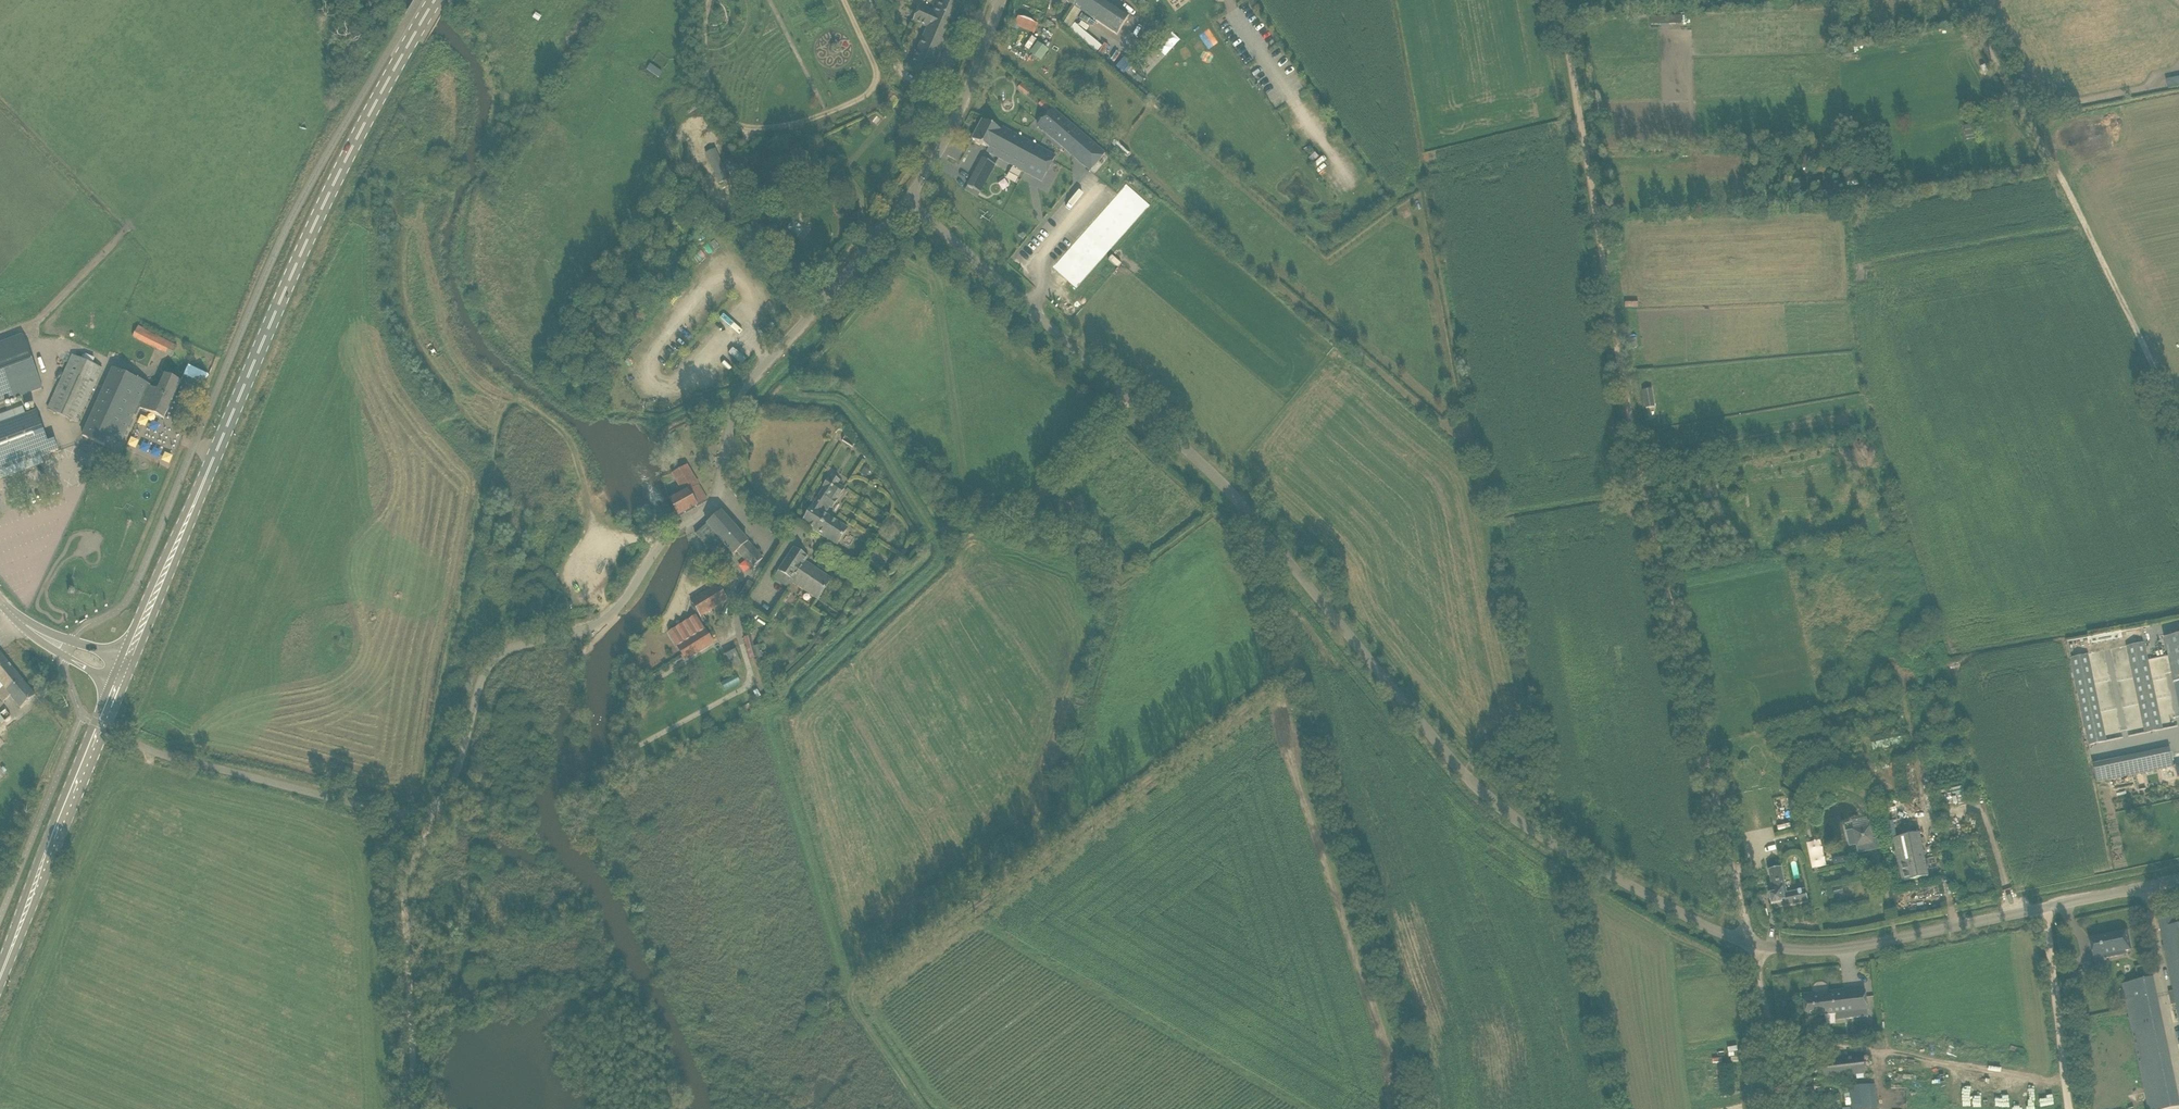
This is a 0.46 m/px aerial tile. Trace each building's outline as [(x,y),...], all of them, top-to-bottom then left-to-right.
[(934,13),(919,6),(912,21),(928,27),(909,71),(929,79),(964,0),(940,0),(934,13)] [(1073,6),(1092,18),(1117,34),(1129,16),(1104,0),(1077,0),(1073,6)] [(1099,53),(1104,46),(1072,22),(1080,12),(1074,7),(1060,24),(1099,53)] [(1018,15),(1014,25),(1034,33),(1038,23),(1037,23),(1032,21),(1018,15)] [(1675,16),(1651,17),(1651,26),(1661,25),(1669,25),(1675,25),(1675,16)] [(1199,35),(1210,49),(1219,41),(1209,27),(1199,35)] [(1041,60),(1048,49),(1030,36),(1022,47),(1041,60)] [(1150,58),(1140,64),(1146,74),(1156,68),(1150,58)] [(1121,59),(1115,67),(1124,73),(1130,66),(1121,59)] [(649,63),(645,69),(658,78),(662,72),(649,63)] [(2166,78),(2167,86),(2178,85),(2178,76),(2166,78)] [(1021,83),(1017,87),(1026,94),(1030,89),(1021,83)] [(1105,154),(1052,109),(1038,126),(1068,152),(1090,171),(1105,154)] [(1055,156),(1012,133),(1002,128),(1001,131),(982,120),(971,140),(988,149),(986,152),(1042,182),(1055,156)] [(719,183),(722,182),(729,179),(715,149),(708,152),(706,153),(719,183)] [(969,182),(967,186),(979,193),(987,179),(975,172),(974,173),(969,182)] [(1149,204),(1126,184),(1053,267),(1076,287),(1149,204)] [(1619,222),(1612,223),(1614,237),(1620,236),(1619,222)] [(788,229),(797,237),(802,231),(799,228),(800,227),(796,224),(795,225),(792,223),(788,229)] [(133,336),(162,351),(172,356),(177,346),(138,327),(133,336)] [(0,345),(0,402),(41,387),(23,337),(0,345)] [(734,347),(724,359),(739,372),(749,360),(734,347)] [(48,409),(78,422),(102,369),(72,356),(48,409)] [(164,419),(180,382),(165,375),(158,390),(150,386),(150,385),(139,380),(139,381),(113,369),(83,436),(109,448),(114,439),(115,437),(122,440),(137,409),(139,410),(140,408),(164,419)] [(1652,389),(1643,391),(1646,408),(1655,407),(1652,389)] [(54,440),(48,442),(36,411),(0,424),(0,471),(41,456),(58,450),(54,440)] [(146,431),(143,440),(151,443),(155,434),(146,431)] [(156,436),(155,445),(141,442),(139,453),(161,456),(164,437),(156,436)] [(128,444),(135,448),(138,440),(131,437),(128,444)] [(168,442),(167,450),(174,452),(176,443),(168,442)] [(160,460),(168,464),(172,456),(164,452),(160,460)] [(678,517),(679,516),(707,500),(687,465),(673,474),(684,493),(669,501),(678,517)] [(832,508),(844,488),(838,484),(840,480),(832,475),(830,479),(829,478),(823,486),(825,487),(802,523),(837,545),(848,528),(825,514),(829,507),(832,508)] [(1737,485),(1736,480),(1729,482),(1731,489),(1738,488),(1737,485)] [(1029,513),(1038,515),(1040,507),(1040,505),(1033,503),(1033,505),(1031,505),(1029,513)] [(712,553),(720,546),(724,543),(734,555),(738,551),(752,568),(762,559),(720,512),(695,535),(704,545),(701,548),(705,551),(708,549),(712,553)] [(1044,535),(1045,528),(1016,523),(1014,532),(1033,536),(1033,533),(1044,535)] [(774,578),(788,587),(792,581),(818,598),(831,579),(804,562),(807,557),(793,549),(774,578)] [(748,581),(738,598),(744,601),(754,585),(748,581)] [(677,586),(674,594),(683,597),(686,588),(677,586)] [(720,589),(718,590),(715,586),(706,592),(709,596),(693,606),(700,617),(727,600),(720,589)] [(668,633),(686,661),(713,643),(696,615),(668,633)] [(751,636),(744,638),(750,659),(757,657),(751,636)] [(2167,650),(2178,648),(2178,636),(2164,639),(2167,650)] [(2147,642),(2129,646),(2147,733),(2165,729),(2147,642)] [(2167,650),(2169,661),(2178,659),(2178,648),(2167,650)] [(725,655),(730,664),(738,660),(733,650),(725,655)] [(3,702),(10,696),(20,708),(35,696),(0,653),(0,698),(3,702)] [(2088,654),(2071,658),(2089,745),(2106,741),(2088,654)] [(2169,661),(2172,672),(2178,671),(2178,659),(2169,661)] [(724,691),(739,682),(735,675),(720,683),(724,691)] [(6,710),(0,714),(0,721),(1,723),(11,717),(6,710)] [(2170,748),(2093,764),(2097,783),(2173,767),(2170,748)] [(1874,844),(1870,826),(1852,830),(1856,848),(1874,844)] [(1893,838),(1900,872),(1902,882),(1929,877),(1926,866),(1919,833),(1893,838)] [(1826,860),(1828,867),(1845,862),(1843,855),(1826,860)] [(1781,867),(1779,868),(1768,870),(1773,893),(1769,894),(1771,906),(1774,905),(1775,909),(1808,902),(1805,889),(1787,893),(1781,867)] [(2160,928),(2165,949),(2163,950),(2164,952),(2165,952),(2173,991),(2168,992),(2171,1005),(2176,1004),(2178,1017),(2178,924),(2160,928)] [(2089,938),(2093,957),(2104,955),(2105,961),(2107,960),(2106,958),(2119,955),(2118,952),(2131,950),(2127,930),(2089,938)] [(2153,978),(2122,985),(2131,1024),(2140,1069),(2171,1062),(2161,1017),(2155,989),(2153,978)] [(1806,1017),(1835,1014),(1846,1012),(1847,1019),(1868,1016),(1865,991),(1804,998),(1806,1017)] [(1879,1043),(1878,1033),(1870,1034),(1871,1043),(1879,1043)] [(1866,1077),(1862,1056),(1819,1064),(1822,1080),(1857,1074),(1858,1079),(1866,1077)] [(1999,1083),(1974,1081),(1972,1108),(1998,1108),(1999,1083)] [(1875,1083),(1850,1087),(1853,1108),(1878,1108),(1875,1083)] [(2018,1108),(2033,1108),(2032,1101),(2042,1100),(2041,1091),(2016,1095),(2018,1108)]
